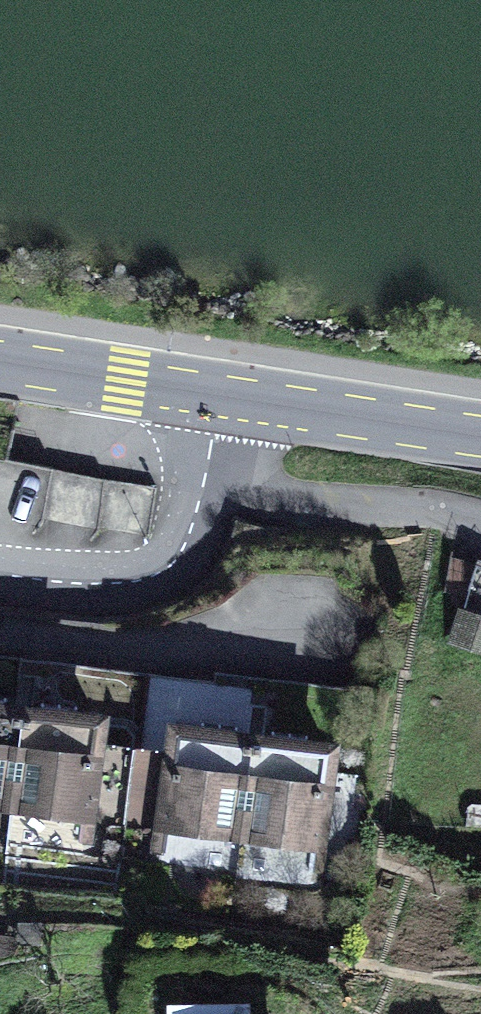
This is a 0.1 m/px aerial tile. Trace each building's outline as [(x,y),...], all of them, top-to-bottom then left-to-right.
[(23,698),(0,695),(0,831),(7,832),(23,698)] [(94,843),(110,709),(23,698),(7,832),(94,843)] [(237,860),(254,727),(167,717),(150,850),(237,860)] [(324,871),(340,738),(254,727),(237,860),(324,871)]
